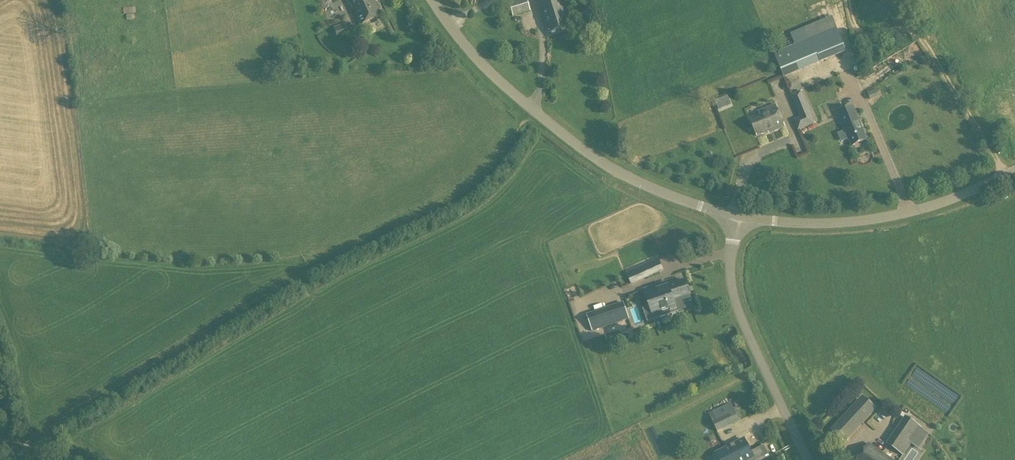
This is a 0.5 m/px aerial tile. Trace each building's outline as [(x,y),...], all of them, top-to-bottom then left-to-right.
[(360,25),(381,15),(373,0),(348,0),(360,25)] [(508,4),(513,17),(530,11),(526,0),(520,0),(508,4)] [(538,5),(543,20),(544,20),(548,33),(566,27),(562,14),(563,14),(559,0),(554,0),(538,5)] [(135,17),(123,19),(124,25),(136,23),(135,17)] [(337,37),(351,33),(349,24),(334,27),(337,37)] [(784,79),(846,52),(836,28),(774,53),(784,79)] [(876,89),(867,93),(870,99),(870,100),(879,97),(876,89)] [(799,129),(810,125),(813,123),(801,93),(792,96),(802,119),(796,121),(799,129)] [(714,101),(718,109),(731,104),(727,95),(714,101)] [(760,116),(750,120),(757,136),(768,132),(769,133),(785,127),(776,105),(759,112),(760,116)] [(852,105),(838,111),(852,145),(866,138),(852,105)] [(798,153),(807,150),(803,141),(795,145),(798,153)] [(654,261),(627,274),(632,284),(659,272),(654,261)] [(669,286),(668,282),(643,290),(651,314),(661,310),(663,316),(677,311),(676,306),(691,301),(684,281),(669,286)] [(593,312),(598,326),(628,316),(624,302),(593,312)] [(859,400),(832,430),(845,442),(872,412),(859,400)] [(731,403),(709,413),(718,433),(740,422),(731,403)] [(905,416),(886,444),(903,456),(922,428),(905,416)] [(757,432),(736,442),(737,444),(716,454),(719,459),(771,459),(757,432)] [(869,443),(856,459),(892,459),(869,443)]
